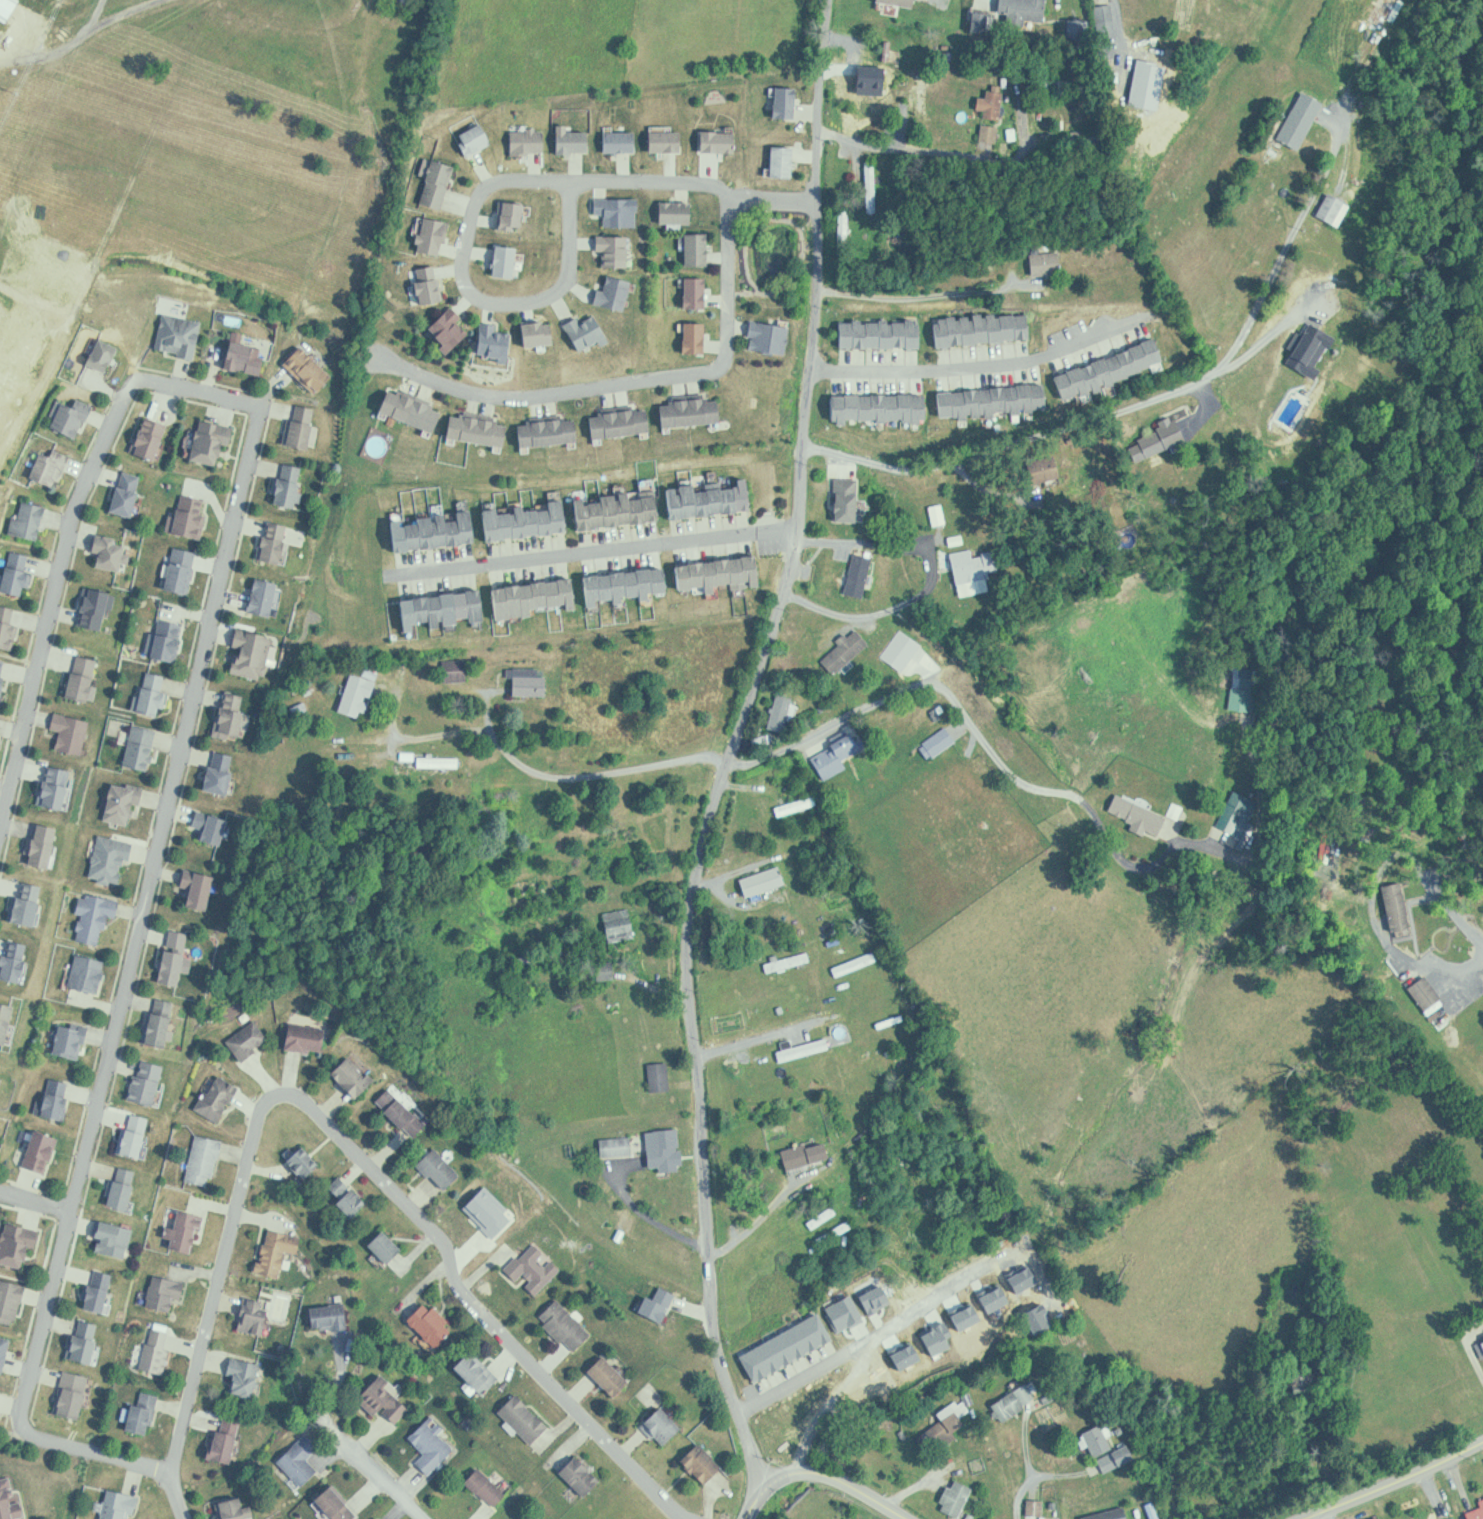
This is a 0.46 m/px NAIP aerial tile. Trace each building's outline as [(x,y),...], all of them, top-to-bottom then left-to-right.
[(22,0),(0,0),(0,16),(11,22),(22,0)] [(879,1),(917,9),(918,0),(879,0),(879,1)] [(1001,21),(1048,24),(1050,0),(1002,0),(1001,21)] [(1389,28),(1402,0),(1381,0),(1372,20),(1389,28)] [(800,118),(800,86),(778,86),(778,118),(800,118)] [(987,121),(985,121),(983,148),(1000,149),(1002,124),(1003,124),(1006,90),(990,89),(987,121)] [(1303,149),(1319,119),(1297,107),(1281,137),(1303,149)] [(471,156),(497,143),(486,123),(461,135),(471,156)] [(593,151),(593,129),(571,129),(571,125),(560,125),(560,151),(593,151)] [(549,126),(514,126),(515,152),(549,152),(549,126)] [(653,151),(686,151),(686,127),(653,127),(653,151)] [(607,151),(640,151),(640,130),(607,130),(607,151)] [(702,130),(702,151),(739,151),(739,130),(702,130)] [(798,145),(774,145),(774,177),(798,177),(798,145)] [(423,202),(445,209),(459,166),(437,159),(423,202)] [(1342,226),(1356,205),(1334,191),(1321,213),(1342,226)] [(607,225),(642,226),(642,197),(596,196),(596,215),(608,215),(607,225)] [(528,228),(528,201),(503,201),(503,228),(528,228)] [(663,223),(695,223),(695,201),(663,201),(663,223)] [(448,254),(453,220),(422,216),(417,250),(448,254)] [(711,265),(711,233),(689,233),(689,265),(711,265)] [(600,253),(607,253),(607,266),(633,266),(633,234),(600,234),(600,253)] [(481,261),(499,263),(497,275),(519,277),(523,246),(497,243),(497,248),(483,246),(481,261)] [(1035,273),(1065,273),(1065,251),(1035,251),(1035,273)] [(449,301),(446,277),(459,275),(458,263),(419,268),(424,304),(449,301)] [(602,281),(597,302),(630,310),(637,280),(611,273),(609,283),(602,281)] [(710,308),(710,277),(688,277),(688,308),(710,308)] [(455,353),(475,333),(463,321),(467,317),(456,305),(431,329),(455,353)] [(570,325),(583,351),(604,341),(606,345),(615,340),(600,311),(570,325)] [(161,312),(203,318),(194,359),(151,349),(161,312)] [(938,345),(1034,341),(1033,312),(937,316),(938,345)] [(842,319),(842,347),(924,347),(924,319),(842,319)] [(558,345),(558,320),(528,320),(528,345),(558,345)] [(752,320),(750,350),(791,352),(793,322),(752,320)] [(505,323),(485,322),(483,357),(515,359),(516,331),(504,331),(505,323)] [(709,322),(688,322),(688,354),(709,354),(709,322)] [(224,339),(220,348),(217,368),(256,376),(263,358),(257,356),(260,346),(241,342),(241,333),(230,330),(224,339)] [(92,338),(79,363),(98,374),(115,346),(92,338)] [(1171,366),(1162,340),(1059,373),(1068,399),(1171,366)] [(295,345),(329,373),(314,392),(277,364),(295,345)] [(1053,410),(1050,382),(941,393),(944,421),(1053,410)] [(438,431),(447,408),(392,388),(384,412),(438,431)] [(836,394),(836,422),(930,421),(930,394),(836,394)] [(97,406),(79,398),(76,404),(68,400),(55,427),(82,439),(97,406)] [(725,423),(723,398),(664,401),(666,427),(725,423)] [(285,418),(280,444),(303,449),(314,407),(294,401),(290,418),(285,418)] [(597,440),(655,431),(652,407),(593,415),(597,440)] [(132,451),(160,459),(171,421),(143,413),(132,451)] [(510,445),(513,421),(454,413),(451,438),(510,445)] [(235,425),(203,418),(194,459),(226,466),(235,425)] [(524,447),(582,443),(581,418),(522,422),(524,447)] [(1181,419),(1138,435),(1147,460),(1190,443),(1181,419)] [(73,454),(55,449),(54,453),(44,450),(34,478),(61,488),(73,454)] [(279,505),(301,507),(305,466),(283,463),(279,505)] [(109,485),(103,511),(127,517),(137,476),(119,471),(116,486),(109,485)] [(756,510),(753,477),(742,478),(742,485),(700,490),(699,485),(670,488),(673,519),(756,510)] [(862,522),(862,478),(838,478),(838,522),(862,522)] [(581,530),(664,520),(660,489),(577,499),(581,530)] [(204,537),(211,498),(184,494),(177,533),(204,537)] [(569,499),(551,501),(551,505),(486,511),(489,540),(572,533),(569,499)] [(9,516),(4,534),(34,540),(43,505),(20,500),(16,517),(9,516)] [(933,506),(936,523),(946,521),(943,505),(933,506)] [(395,520),(398,551),(480,543),(477,511),(395,520)] [(292,524),(269,520),(262,560),(286,564),(292,524)] [(90,533),(109,537),(109,541),(118,544),(114,570),(89,567),(92,554),(84,551),(90,533)] [(191,594),(200,551),(176,546),(167,589),(191,594)] [(995,590),(990,564),(999,563),(997,551),(977,555),(975,548),(955,552),(962,596),(995,590)] [(36,555),(14,550),(5,591),(27,596),(36,555)] [(848,594),(867,598),(876,558),(857,553),(848,594)] [(681,563),(683,591),(734,587),(735,589),(765,586),(762,556),(681,563)] [(670,568),(588,574),(590,603),(673,597),(670,568)] [(252,577),(242,611),(265,616),(274,583),(252,577)] [(500,619),(537,616),(537,609),(581,606),(579,580),(497,586),(500,619)] [(108,630),(114,591),(88,587),(82,626),(108,630)] [(405,599),(408,632),(420,630),(420,628),(489,620),(486,590),(405,599)] [(22,625),(16,624),(20,607),(0,604),(0,646),(17,649),(22,625)] [(154,657),(180,662),(187,622),(162,617),(154,657)] [(231,673),(268,679),(276,633),(239,627),(231,673)] [(848,633),(840,641),(842,643),(823,661),(838,676),(873,644),(859,629),(851,637),(848,633)] [(100,657),(78,654),(72,699),(95,701),(100,657)] [(13,661),(0,658),(0,703),(3,704),(13,661)] [(468,660),(447,660),(447,681),(468,680),(468,660)] [(550,677),(542,677),(542,668),(516,668),(516,695),(550,695),(550,677)] [(141,712),(163,717),(171,676),(149,671),(141,712)] [(348,672),(333,711),(353,719),(356,711),(361,713),(366,703),(362,700),(362,694),(367,697),(373,681),(348,672)] [(1233,673),(1232,708),(1254,708),(1254,673),(1233,673)] [(800,696),(782,690),(769,727),(788,733),(800,696)] [(249,695),(224,692),(218,736),(243,739),(249,695)] [(51,711),(86,719),(78,754),(52,748),(56,732),(48,728),(47,720),(51,711)] [(960,740),(949,726),(922,745),(932,760),(960,740)] [(866,751),(861,739),(838,749),(843,761),(866,751)] [(235,754),(212,754),(212,793),(235,793),(235,754)] [(420,768),(461,768),(461,757),(420,757),(420,768)] [(74,768),(50,765),(46,807),(69,809),(74,768)] [(145,787),(115,781),(107,821),(137,827),(145,787)] [(1228,804),(1244,817),(1255,805),(1240,791),(1228,804)] [(776,807),(779,817),(822,802),(819,793),(776,807)] [(1173,843),(1182,822),(1138,803),(1128,824),(1173,843)] [(204,840),(224,846),(232,820),(200,809),(194,829),(207,832),(204,840)] [(32,864),(55,869),(64,828),(41,823),(32,864)] [(136,842),(101,835),(91,878),(126,886),(136,842)] [(749,897),(790,885),(784,865),(743,878),(749,897)] [(213,911),(219,875),(186,869),(182,894),(190,895),(188,906),(213,911)] [(14,923),(40,927),(47,886),(21,882),(14,923)] [(1405,882),(1385,886),(1395,932),(1415,927),(1405,882)] [(124,900),(85,893),(77,940),(104,945),(109,915),(121,917),(124,900)] [(608,913),(612,942),(636,938),(631,909),(608,913)] [(191,932),(170,929),(163,983),(184,986),(191,932)] [(30,982),(31,942),(7,941),(5,981),(30,982)] [(768,964),(771,973),(813,960),(810,950),(768,964)] [(109,958),(76,953),(71,987),(104,992),(109,958)] [(601,979),(617,979),(617,964),(601,964),(601,979)] [(1411,987),(1428,1010),(1446,997),(1429,974),(1411,987)] [(178,1001),(155,997),(147,1044),(170,1048),(178,1001)] [(13,1046),(19,1005),(0,1002),(0,1044),(13,1046)] [(248,1062),(273,1039),(254,1017),(228,1041),(248,1062)] [(83,1060),(93,1029),(64,1021),(55,1052),(83,1060)] [(326,1054),(329,1027),(292,1022),(289,1049),(326,1054)] [(378,1081),(352,1056),(334,1073),(360,1099),(378,1081)] [(168,1065),(142,1059),(132,1100),(159,1106),(168,1065)] [(673,1090),(670,1062),(650,1064),(654,1093),(673,1090)] [(224,1123),(242,1086),(217,1073),(198,1109),(224,1123)] [(72,1081),(50,1081),(49,1119),(71,1119),(72,1081)] [(378,1101),(415,1139),(429,1125),(392,1087),(378,1101)] [(122,1154),(144,1160),(153,1118),(131,1113),(122,1154)] [(50,1174),(62,1137),(38,1129),(26,1167),(50,1174)] [(657,1130),(658,1148),(651,1148),(652,1171),(686,1169),(684,1129),(657,1130)] [(190,1182),(217,1187),(225,1140),(198,1135),(190,1182)] [(604,1138),(604,1156),(634,1156),(634,1138),(604,1138)] [(817,1143),(785,1151),(791,1171),(823,1162),(817,1143)] [(289,1162),(307,1181),(324,1165),(306,1146),(289,1162)] [(464,1175),(437,1148),(420,1166),(447,1192),(464,1175)] [(133,1211),(141,1171),(120,1167),(112,1207),(133,1211)] [(371,1204),(343,1176),(329,1189),(357,1217),(371,1204)] [(173,1250),(198,1254),(205,1214),(171,1209),(166,1240),(174,1241),(173,1250)] [(856,1226),(852,1219),(821,1238),(825,1245),(856,1226)] [(42,1230),(9,1222),(0,1262),(33,1270),(42,1230)] [(130,1260),(138,1229),(104,1222),(97,1252),(130,1260)] [(283,1279),(291,1252),(302,1255),(306,1237),(271,1228),(259,1273),(283,1279)] [(406,1251),(386,1230),(372,1244),(392,1265),(406,1251)] [(522,1280),(539,1295),(563,1268),(535,1243),(510,1271),(521,1281),(522,1280)] [(107,1314),(118,1275),(98,1270),(87,1308),(107,1314)] [(190,1283),(157,1275),(149,1308),(175,1314),(178,1300),(186,1302),(190,1283)] [(9,1325),(0,1323),(0,1279),(20,1283),(13,1319),(9,1318),(9,1325)] [(645,1298),(647,1320),(674,1317),(671,1290),(659,1291),(659,1297),(645,1298)] [(267,1335),(272,1310),(266,1308),(268,1301),(248,1296),(241,1330),(267,1335)] [(594,1334),(559,1299),(541,1318),(576,1352),(594,1334)] [(439,1349),(458,1329),(429,1301),(410,1320),(439,1349)] [(316,1330),(351,1328),(349,1304),(314,1306),(316,1330)] [(106,1325),(82,1318),(69,1357),(93,1365),(106,1325)] [(143,1369),(166,1375),(176,1333),(153,1327),(143,1369)] [(9,1338),(0,1336),(0,1373),(9,1338)] [(502,1379),(474,1351),(458,1367),(486,1395),(502,1379)] [(583,1371),(590,1364),(600,1356),(625,1382),(607,1397),(583,1371)] [(263,1362),(234,1359),(231,1395),(259,1398),(263,1362)] [(66,1371),(57,1414),(84,1420),(93,1377),(66,1371)] [(378,1417),(385,1410),(398,1423),(415,1407),(383,1375),(360,1398),(378,1417)] [(1007,1422),(1040,1395),(1029,1380),(995,1407),(1007,1422)] [(151,1436),(162,1395),(141,1389),(130,1431),(151,1436)] [(534,1445),(552,1427),(518,1393),(500,1412),(534,1445)] [(945,1419),(922,1436),(934,1453),(958,1435),(955,1432),(967,1423),(963,1416),(967,1413),(958,1400),(941,1412),(945,1419)] [(637,1425),(648,1414),(659,1407),(676,1429),(660,1447),(637,1425)] [(244,1421),(222,1417),(213,1460),(234,1464),(244,1421)] [(403,1436),(419,1420),(425,1425),(432,1418),(443,1426),(435,1433),(453,1449),(427,1475),(407,1463),(421,1452),(403,1436)] [(1085,1433),(1097,1456),(1116,1447),(1104,1423),(1085,1433)] [(280,1462),(305,1486),(321,1470),(310,1459),(323,1447),(308,1433),(280,1462)] [(726,1467),(701,1444),(684,1462),(709,1485),(726,1467)] [(1130,1445),(1101,1460),(1107,1472),(1136,1457),(1130,1445)] [(554,1471),(581,1498),(597,1481),(574,1454),(554,1471)] [(509,1494),(482,1468),(468,1482),(496,1508),(509,1494)] [(0,1479),(0,1518),(16,1518),(24,1517),(15,1476),(0,1479)] [(952,1479),(971,1487),(956,1518),(939,1511),(940,1503),(936,1502),(943,1486),(949,1488),(952,1479)] [(363,1511),(334,1484),(317,1502),(335,1518),(356,1518),(363,1511)] [(139,1493),(110,1489),(106,1518),(136,1518),(139,1493)] [(249,1518),(256,1516),(254,1504),(247,1506),(245,1496),(221,1500),(225,1518),(249,1518)] [(1077,1518),(1123,1518),(1118,1504),(1077,1516),(1077,1518)] [(1470,1511),(1472,1518),(1482,1518),(1482,1508),(1470,1511)]
